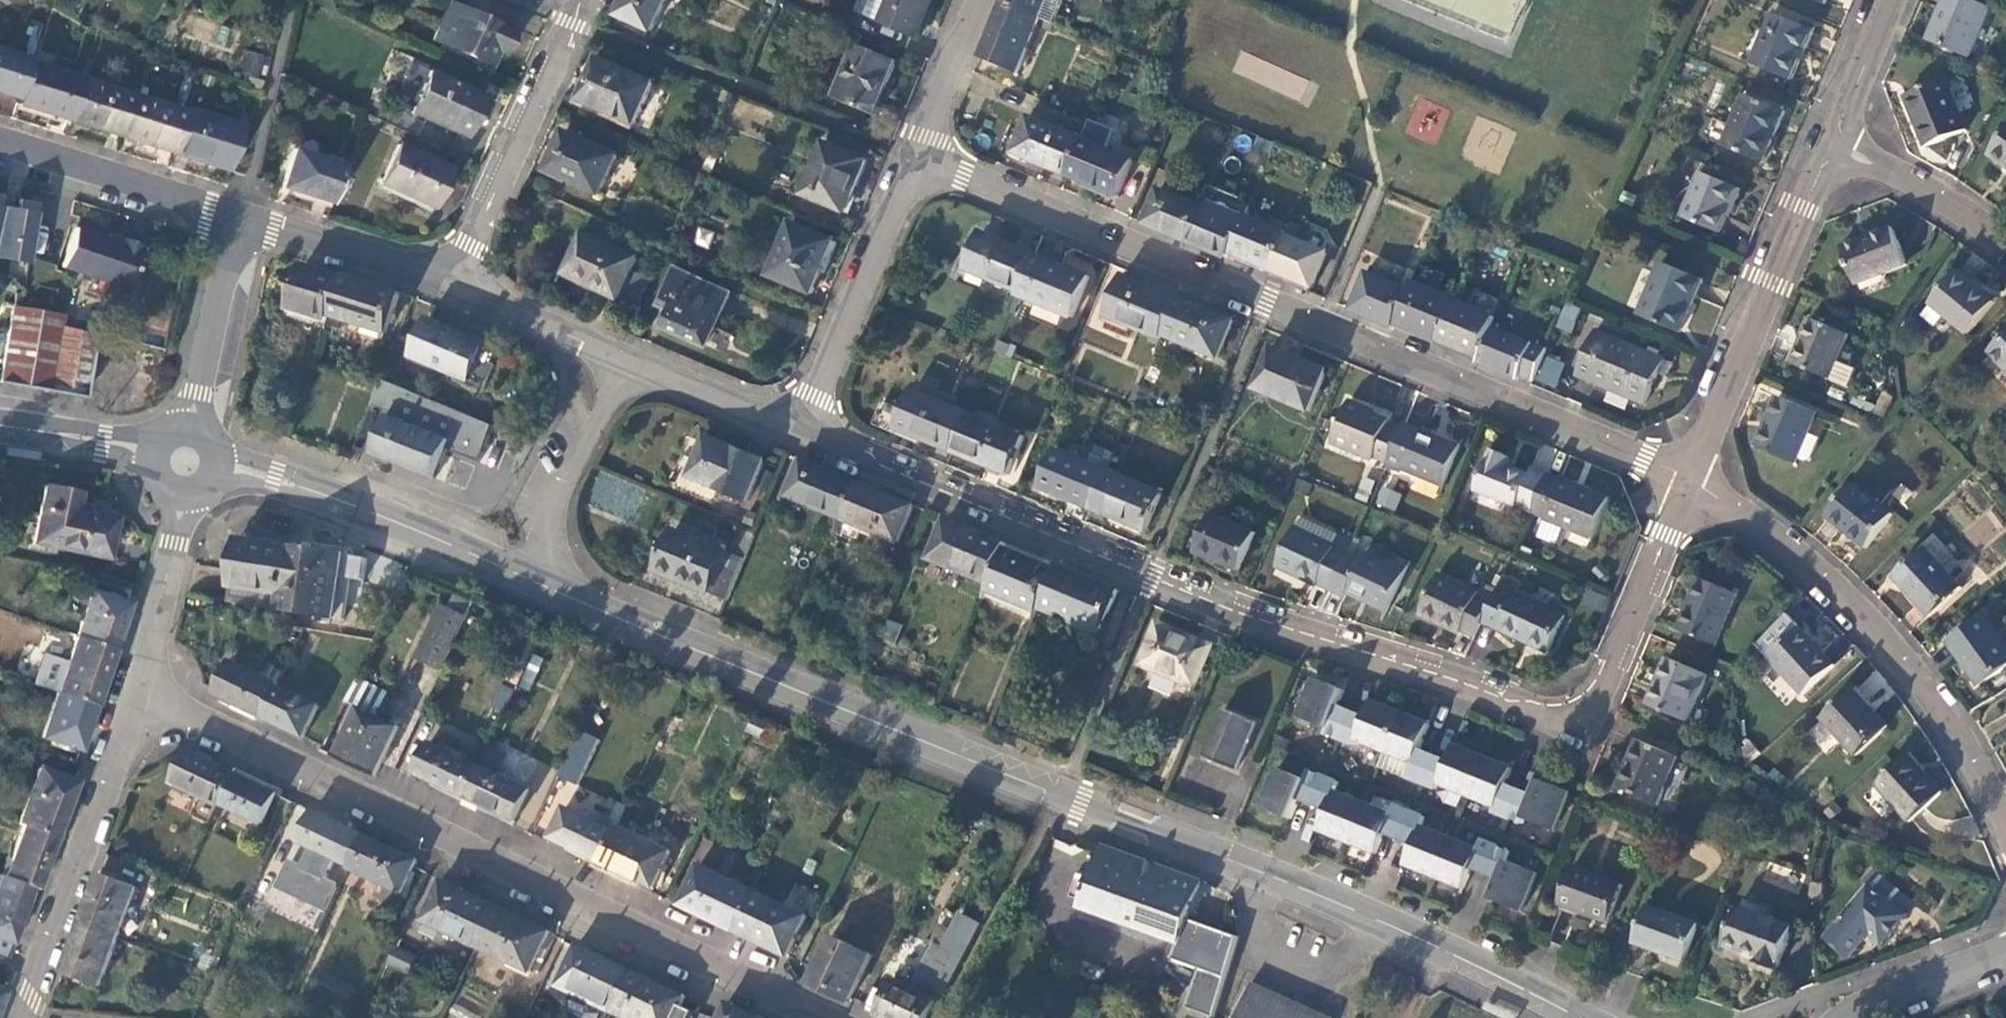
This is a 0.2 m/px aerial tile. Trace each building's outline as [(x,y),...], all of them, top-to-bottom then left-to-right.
[(667,0),(626,0),(619,16),(653,31),(667,0)] [(866,16),(919,37),(935,0),(873,0),(866,16)] [(1041,18),(1054,24),(1064,1),(1061,0),(1004,0),(1003,2),(1041,18)] [(1988,8),(1968,0),(1942,0),(1927,39),(1967,55),(1988,8)] [(1003,2),(981,54),(1019,71),(1041,18),(1003,2)] [(512,33),(448,4),(432,40),(488,66),(495,51),(501,54),(512,33)] [(1792,79),(1813,31),(1773,15),(1753,63),(1792,79)] [(877,114),(899,63),(858,45),(836,97),(877,114)] [(31,59),(0,49),(0,93),(18,99),(31,61),(31,59)] [(239,72),(264,75),(266,53),(241,51),(239,72)] [(635,124),(654,83),(603,60),(594,80),(590,79),(580,100),(635,124)] [(16,104),(70,121),(84,79),(31,61),(18,99),(16,104)] [(483,97),(429,72),(410,112),(465,137),(483,97)] [(70,121),(122,138),(135,96),(84,79),(70,121)] [(1967,131),(1944,79),(1906,96),(1928,148),(1967,131)] [(1763,162),(1784,113),(1745,95),(1725,145),(1763,162)] [(122,138),(174,154),(187,113),(135,96),(122,138)] [(174,154),(229,172),(244,126),(189,108),(187,113),(174,154)] [(1014,154),(1066,176),(1082,137),(1029,116),(1014,154)] [(1082,137),(1066,176),(1089,186),(1092,181),(1122,192),(1134,160),(1106,148),(1110,138),(1087,128),(1082,137)] [(566,147),(571,133),(566,131),(559,145),(566,147)] [(1989,154),(2005,166),(2005,132),(1989,154)] [(619,155),(571,133),(566,147),(559,145),(548,169),(602,194),(619,155)] [(868,160),(826,143),(803,196),(847,213),(868,160)] [(450,169),(398,146),(380,184),(433,206),(450,169)] [(281,187),(333,203),(344,165),(294,149),(281,187)] [(717,159),(709,156),(704,169),(713,172),(717,159)] [(1743,190),(1702,173),(1682,217),(1718,232),(1732,204),(1737,206),(1743,190)] [(712,192),(717,180),(706,176),(701,186),(712,192)] [(1143,225),(1185,242),(1201,205),(1159,189),(1143,225)] [(1230,254),(1231,252),(1246,215),(1204,198),(1201,205),(1185,242),(1210,252),(1213,248),(1230,254)] [(1231,252),(1272,269),(1287,234),(1288,231),(1246,215),(1231,252)] [(836,239),(793,222),(770,276),(813,292),(836,239)] [(139,240),(118,233),(116,238),(106,236),(70,225),(59,267),(126,284),(139,240)] [(698,227),(693,243),(708,248),(714,231),(698,227)] [(1856,285),(1906,264),(1891,227),(1841,247),(1856,285)] [(997,245),(999,239),(982,232),(979,240),(997,245)] [(641,258),(586,234),(568,275),(622,300),(622,299),(640,307),(653,279),(635,271),(641,258)] [(1287,234),(1272,269),(1314,287),(1329,251),(1287,234)] [(1019,293),(1035,254),(999,239),(997,245),(979,240),(966,271),(1019,293)] [(1019,293),(1018,296),(1073,318),(1091,278),(1079,272),(1076,278),(1052,267),(1054,262),(1035,254),(1019,293)] [(1702,280),(1662,262),(1640,316),(1681,333),(1702,280)] [(332,315),(342,280),(303,268),(291,306),(330,319),(332,315)] [(1402,288),(1410,290),(1413,284),(1418,272),(1409,269),(1402,288)] [(666,326),(700,342),(708,324),(716,328),(732,295),(679,270),(664,304),(674,308),(666,326)] [(1993,303),(1954,271),(1930,303),(1969,334),(1993,303)] [(402,293),(344,274),(342,280),(332,315),(388,333),(402,293)] [(1353,311),(1394,327),(1396,325),(1410,290),(1402,288),(1368,274),(1353,311)] [(1165,335),(1180,298),(1125,275),(1107,316),(1163,340),(1165,335)] [(1396,325),(1435,341),(1452,301),(1413,284),(1410,290),(1396,325)] [(1234,320),(1180,298),(1165,335),(1220,358),(1234,320)] [(1435,341),(1479,359),(1491,328),(1495,319),(1452,301),(1435,341)] [(1587,312),(1569,304),(1559,328),(1577,336),(1587,312)] [(13,307),(0,380),(0,381),(82,396),(92,334),(59,327),(60,317),(13,307)] [(1848,336),(1811,318),(1791,364),(1847,389),(1855,371),(1837,363),(1848,336)] [(496,348),(430,319),(413,358),(480,386),(496,348)] [(708,324),(700,342),(708,346),(716,328),(708,324)] [(1520,375),(1536,381),(1548,352),(1491,328),(1479,359),(1476,362),(1519,380),(1520,375)] [(1666,361),(1595,331),(1576,375),(1647,404),(1666,361)] [(1990,354),(2005,371),(2005,338),(1990,354)] [(1326,372),(1273,348),(1256,389),(1310,412),(1326,372)] [(898,429),(953,452),(969,414),(914,391),(898,429)] [(1821,437),(1809,433),(1817,413),(1778,396),(1756,447),(1796,465),(1799,459),(1807,462),(1811,462),(1821,437)] [(1389,463),(1402,432),(1387,425),(1389,420),(1367,411),(1368,409),(1350,402),(1333,443),(1372,460),(1374,457),(1389,463)] [(969,414),(953,452),(1008,474),(1023,437),(969,414)] [(449,441),(389,416),(374,454),(434,478),(449,441)] [(1460,447),(1405,425),(1402,432),(1389,463),(1387,468),(1401,473),(1403,470),(1444,487),(1460,447)] [(748,502),(765,461),(706,437),(689,480),(748,502)] [(1093,507),(1108,471),(1058,450),(1042,489),(1066,498),(1067,495),(1093,507)] [(1531,513),(1547,475),(1532,469),(1529,475),(1508,466),(1512,458),(1492,450),(1474,492),(1514,508),(1515,506),(1531,513)] [(857,483),(804,461),(788,498),(842,520),(857,483)] [(1093,507),(1092,509),(1133,527),(1136,521),(1150,527),(1163,494),(1108,471),(1093,507)] [(597,472),(587,507),(634,519),(644,485),(597,472)] [(1561,481),(1547,475),(1531,513),(1544,519),(1544,521),(1592,539),(1610,499),(1562,479),(1561,481)] [(857,483),(842,520),(847,522),(843,534),(858,541),(864,529),(899,543),(913,507),(857,483)] [(1893,516),(1853,484),(1827,517),(1865,549),(1893,516)] [(44,485),(31,549),(55,554),(57,547),(106,558),(115,517),(75,508),(79,492),(44,485)] [(1374,503),(1393,511),(1401,494),(1382,486),(1374,503)] [(1257,534),(1213,516),(1198,552),(1242,571),(1257,534)] [(1007,545),(946,520),(931,557),(991,583),(1005,551),(1007,545)] [(1136,521),(1133,527),(1147,532),(1150,527),(1136,521)] [(1317,584),(1332,591),(1350,554),(1351,552),(1335,545),(1334,547),(1295,528),(1276,566),(1316,585),(1317,584)] [(675,531),(659,566),(681,575),(679,582),(709,594),(710,592),(727,553),(675,531)] [(367,559),(289,546),(281,611),(344,622),(351,579),(363,581),(367,559)] [(1961,589),(1924,549),(1894,577),(1930,616),(1961,589)] [(1005,551),(991,583),(988,590),(1039,611),(1042,605),(1056,572),(1005,551)] [(747,561),(727,553),(710,592),(730,600),(747,561)] [(1350,554),(1332,591),(1345,597),(1347,593),(1387,612),(1406,573),(1365,554),(1363,560),(1350,554)] [(1119,590),(1058,565),(1056,572),(1042,605),(1078,621),(1076,626),(1100,637),(1119,590)] [(681,575),(659,566),(657,573),(679,582),(681,575)] [(1462,630),(1477,637),(1483,622),(1491,604),(1478,597),(1479,593),(1438,574),(1419,615),(1460,634),(1462,630)] [(1519,587),(1503,579),(1498,590),(1515,598),(1516,594),(1519,587)] [(1716,647),(1737,594),(1700,579),(1678,631),(1716,647)] [(112,648),(128,602),(90,589),(75,635),(112,648)] [(1491,604),(1483,622),(1550,654),(1567,617),(1516,594),(1515,598),(1498,590),(1491,604)] [(469,618),(476,605),(456,595),(449,608),(469,618)] [(442,672),(469,618),(449,608),(441,604),(414,658),(442,672)] [(2005,668),(2005,648),(1984,615),(1949,643),(1980,687),(2005,668)] [(879,636),(894,642),(901,625),(886,619),(879,636)] [(1212,646),(1157,623),(1140,665),(1195,688),(1212,646)] [(1835,666),(1799,627),(1768,655),(1804,694),(1835,666)] [(94,704),(112,648),(75,635),(55,691),(94,704)] [(568,663),(537,650),(532,660),(549,668),(563,675),(568,663)] [(1685,722),(1707,675),(1668,658),(1647,706),(1685,722)] [(549,668),(532,660),(520,684),(530,688),(534,681),(541,684),(549,668)] [(231,663),(218,690),(216,696),(263,718),(278,688),(279,684),(261,677),(231,663)] [(268,663),(261,677),(279,684),(286,671),(268,663)] [(1344,691),(1313,679),(1298,717),(1327,729),(1325,734),(1354,746),(1356,741),(1412,763),(1406,778),(1437,790),(1439,785),(1495,808),(1493,813),(1522,824),(1524,819),(1553,831),(1568,792),(1539,780),(1533,795),(1506,784),(1511,769),(1453,746),(1447,761),(1419,750),(1429,725),(1371,702),(1365,717),(1338,706),(1344,691)] [(503,709),(512,688),(500,683),(491,704),(503,709)] [(278,688),(263,718),(305,737),(319,708),(278,688)] [(1887,728),(1852,690),(1822,717),(1856,755),(1887,728)] [(78,748),(94,704),(55,691),(40,735),(53,740),(51,744),(70,750),(71,746),(78,748)] [(376,777),(400,729),(359,709),(335,758),(376,777)] [(1238,771),(1256,725),(1223,709),(1203,757),(1238,771)] [(557,773),(578,783),(600,738),(579,728),(557,773)] [(1657,805),(1677,756),(1640,739),(1619,788),(1657,805)] [(414,773),(466,797),(481,766),(430,742),(414,773)] [(221,805),(236,773),(189,751),(185,760),(173,784),(220,807),(221,805)] [(1942,794),(1906,755),(1876,783),(1897,808),(1895,810),(1909,825),(1942,794)] [(481,766),(466,797),(516,821),(530,790),(481,766)] [(58,837),(74,796),(70,794),(75,781),(37,767),(17,822),(22,824),(54,836),(58,837)] [(1277,768),(1261,806),(1291,819),(1299,799),(1326,810),(1318,830),(1376,853),(1384,834),(1413,846),(1405,865),(1464,889),(1472,870),(1499,880),(1491,900),(1521,912),(1537,873),(1507,861),(1511,852),(1482,840),(1478,850),(1422,827),(1425,817),(1395,805),(1391,814),(1335,791),(1339,782),(1309,770),(1305,779),(1277,768)] [(277,793),(236,773),(221,805),(263,824),(277,793)] [(608,827),(615,830),(617,826),(626,807),(620,804),(608,827)] [(617,826),(627,830),(636,810),(627,805),(626,807),(617,826)] [(552,838),(601,861),(615,830),(608,827),(566,807),(552,838)] [(365,835),(315,810),(299,842),(351,866),(365,835)] [(36,888),(54,836),(22,824),(4,876),(30,885),(36,888)] [(615,830),(601,861),(655,887),(672,852),(627,830),(617,826),(615,830)] [(365,835),(351,866),(349,869),(403,895),(419,861),(365,835)] [(1180,945),(1202,883),(1102,847),(1081,908),(1180,945)] [(690,886),(680,905),(734,932),(754,891),(695,864),(685,884),(690,886)] [(1624,885),(1573,866),(1559,903),(1608,924),(1624,885)] [(1874,884),(1909,914),(1917,905),(1873,867),(1864,877),(1874,884)] [(81,925),(118,939),(137,887),(101,872),(81,925)] [(0,874),(0,937),(10,941),(30,885),(4,876),(0,874)] [(1037,920),(1060,920),(1061,880),(1038,879),(1037,920)] [(497,908),(443,882),(423,922),(478,948),(497,908)] [(1813,882),(1809,899),(1813,899),(1821,901),(1825,884),(1813,882)] [(1884,943),(1909,914),(1874,884),(1828,936),(1849,957),(1871,933),(1884,943)] [(808,917),(754,891),(734,932),(789,957),(808,917)] [(1821,901),(1813,899),(1811,908),(1820,909),(1821,901)] [(1699,925),(1647,906),(1633,940),(1686,961),(1699,925)] [(497,908),(478,948),(531,973),(550,933),(497,908)] [(1793,928),(1738,908),(1725,945),(1757,957),(1756,962),(1777,971),(1793,928)] [(81,925),(64,971),(100,986),(118,939),(81,925)] [(831,936),(815,969),(809,982),(850,1001),(872,955),(831,936)] [(393,950),(397,942),(388,938),(384,945),(393,950)] [(632,972),(578,946),(560,986),(612,1012),(632,972)] [(961,963),(931,950),(913,989),(895,980),(878,1015),(884,1017),(928,1017),(937,1001),(941,1002),(961,963)] [(1198,969),(1201,970),(1219,976),(1222,964),(1201,957),(1198,969)] [(1221,996),(1227,977),(1219,976),(1201,970),(1196,989),(1221,996)] [(612,1012),(626,1017),(681,1017),(682,1015),(678,1013),(686,998),(632,972),(612,1012)] [(1250,984),(1235,1017),(1326,1017),(1250,984)] [(520,1004),(525,992),(516,988),(510,999),(520,1004)] [(728,1004),(722,1017),(759,1017),(728,1004)]
